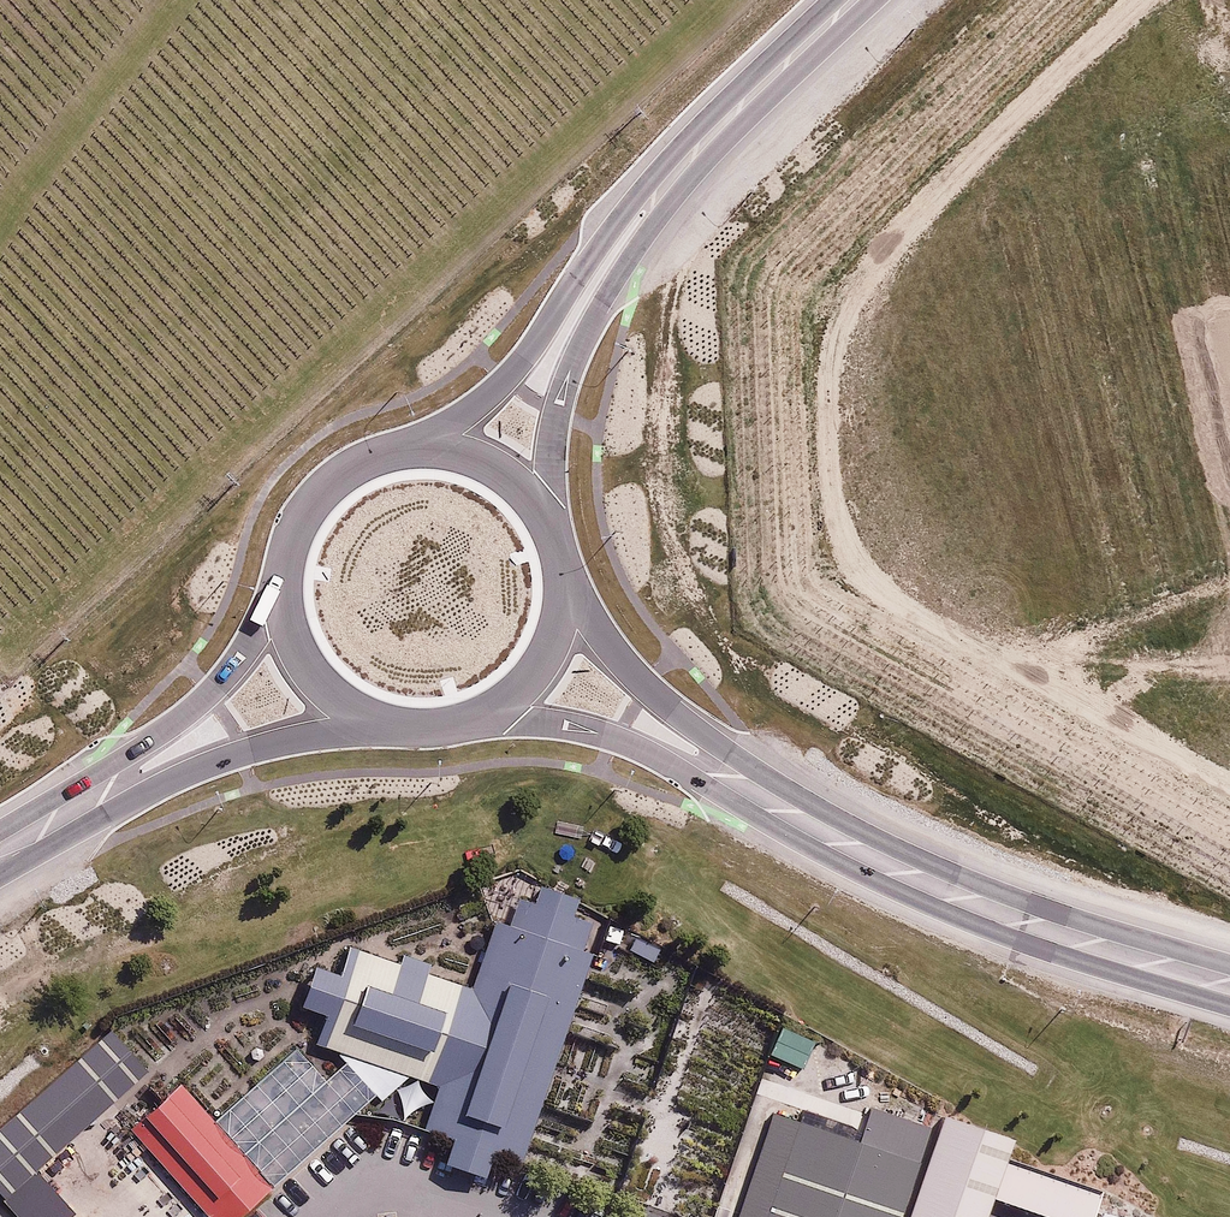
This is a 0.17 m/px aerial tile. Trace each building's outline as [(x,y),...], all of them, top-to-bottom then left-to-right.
[(505,1163),(581,932),(490,902),(459,994),(341,955),(310,1048),(429,1087),(413,1133),(505,1163)] [(93,1035),(0,1119),(0,1216),(48,1216),(56,1210),(22,1173),(130,1075),(93,1035)] [(263,1195),(170,1091),(121,1135),(195,1216),(238,1216),(263,1195)] [(934,1117),(900,1216),(975,1216),(1001,1139),(934,1117)] [(790,1127),(760,1216),(890,1216),(907,1165),(790,1127)]
